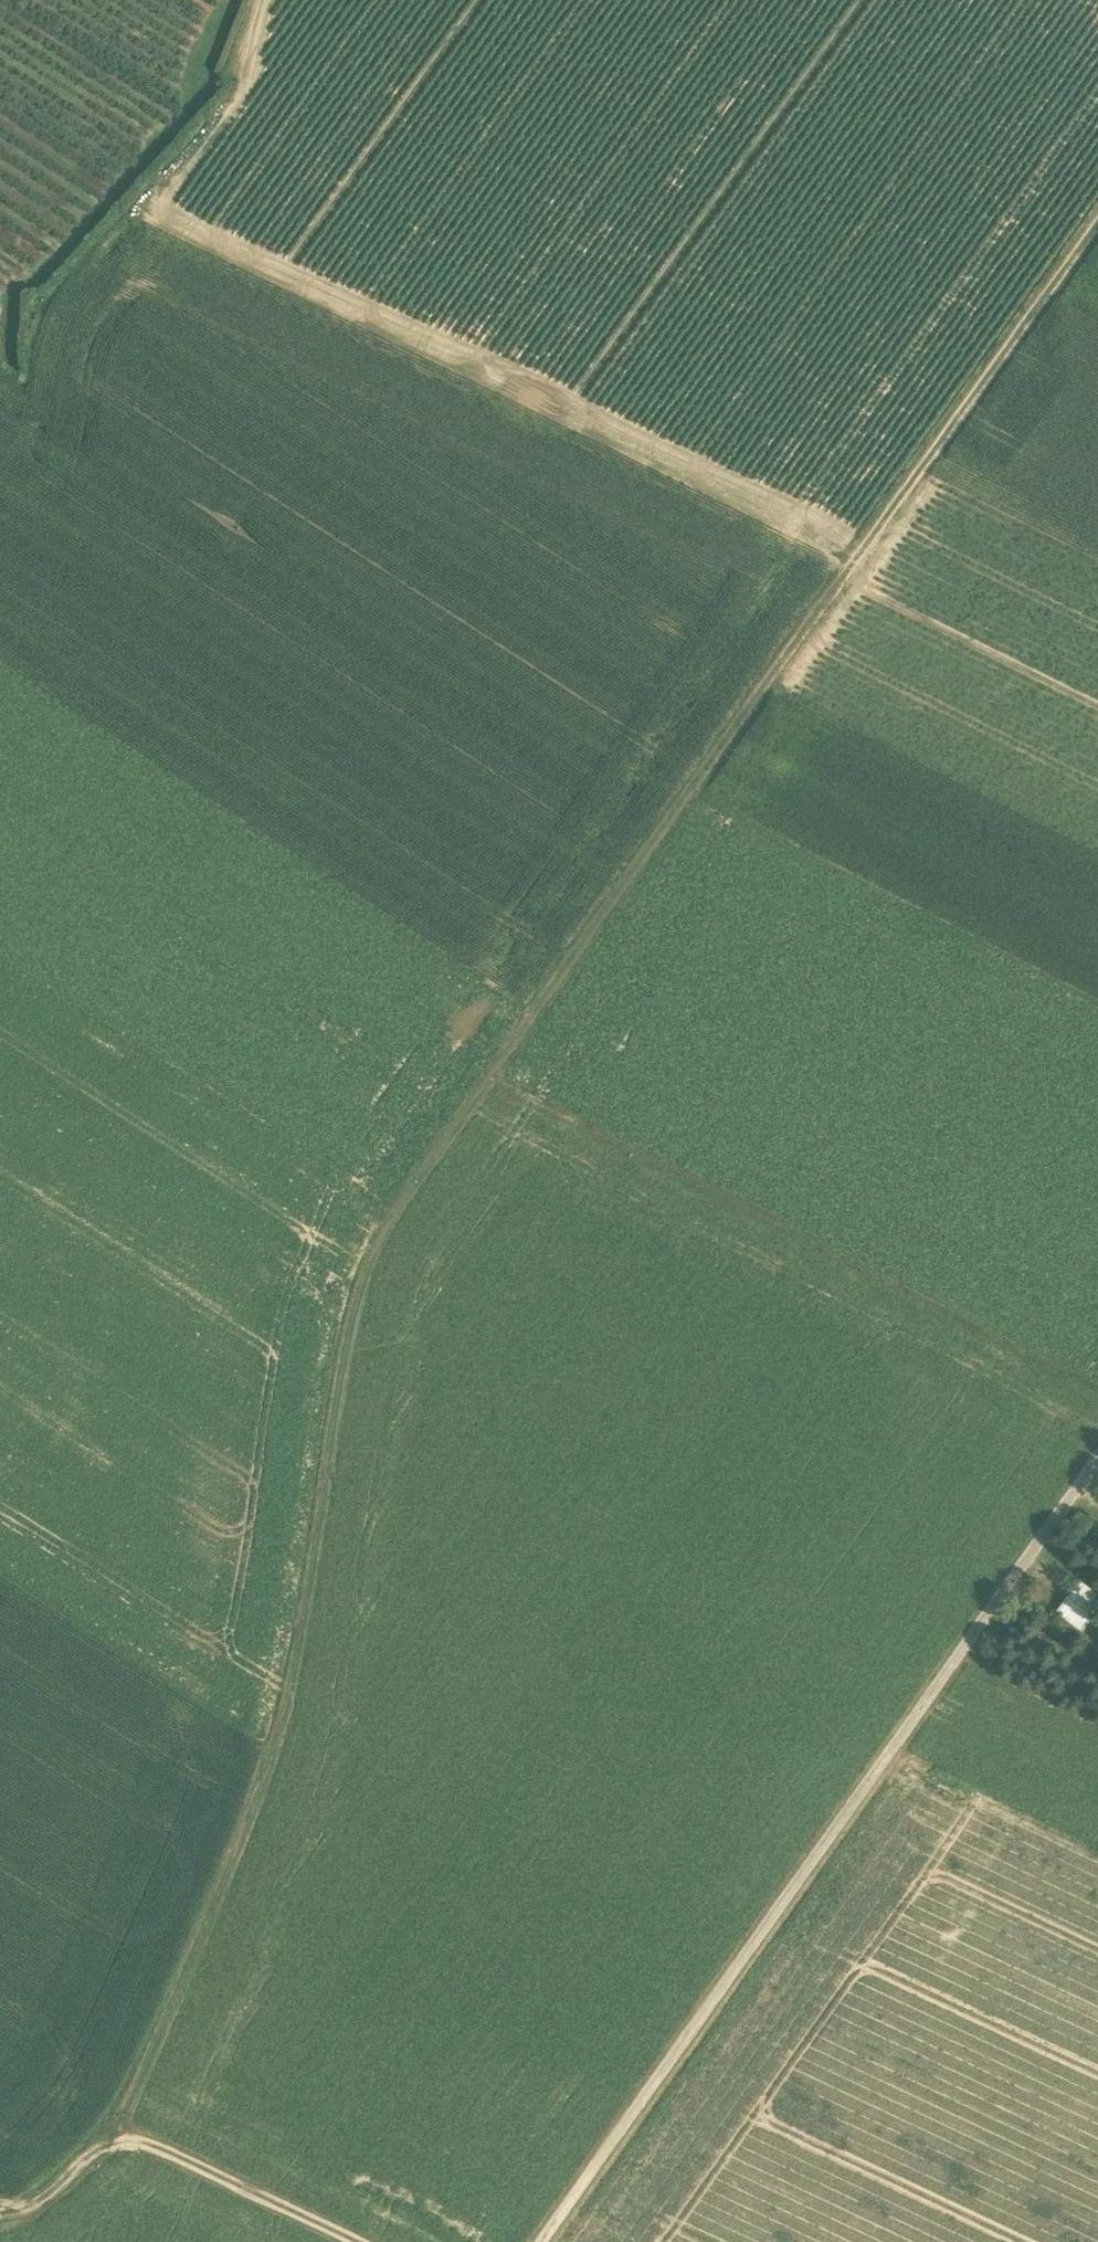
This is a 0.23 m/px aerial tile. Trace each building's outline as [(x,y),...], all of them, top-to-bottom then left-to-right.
[(1097,1596),(1097,1592),(1076,1577),(1053,1610),(1076,1627),(1097,1596)]
